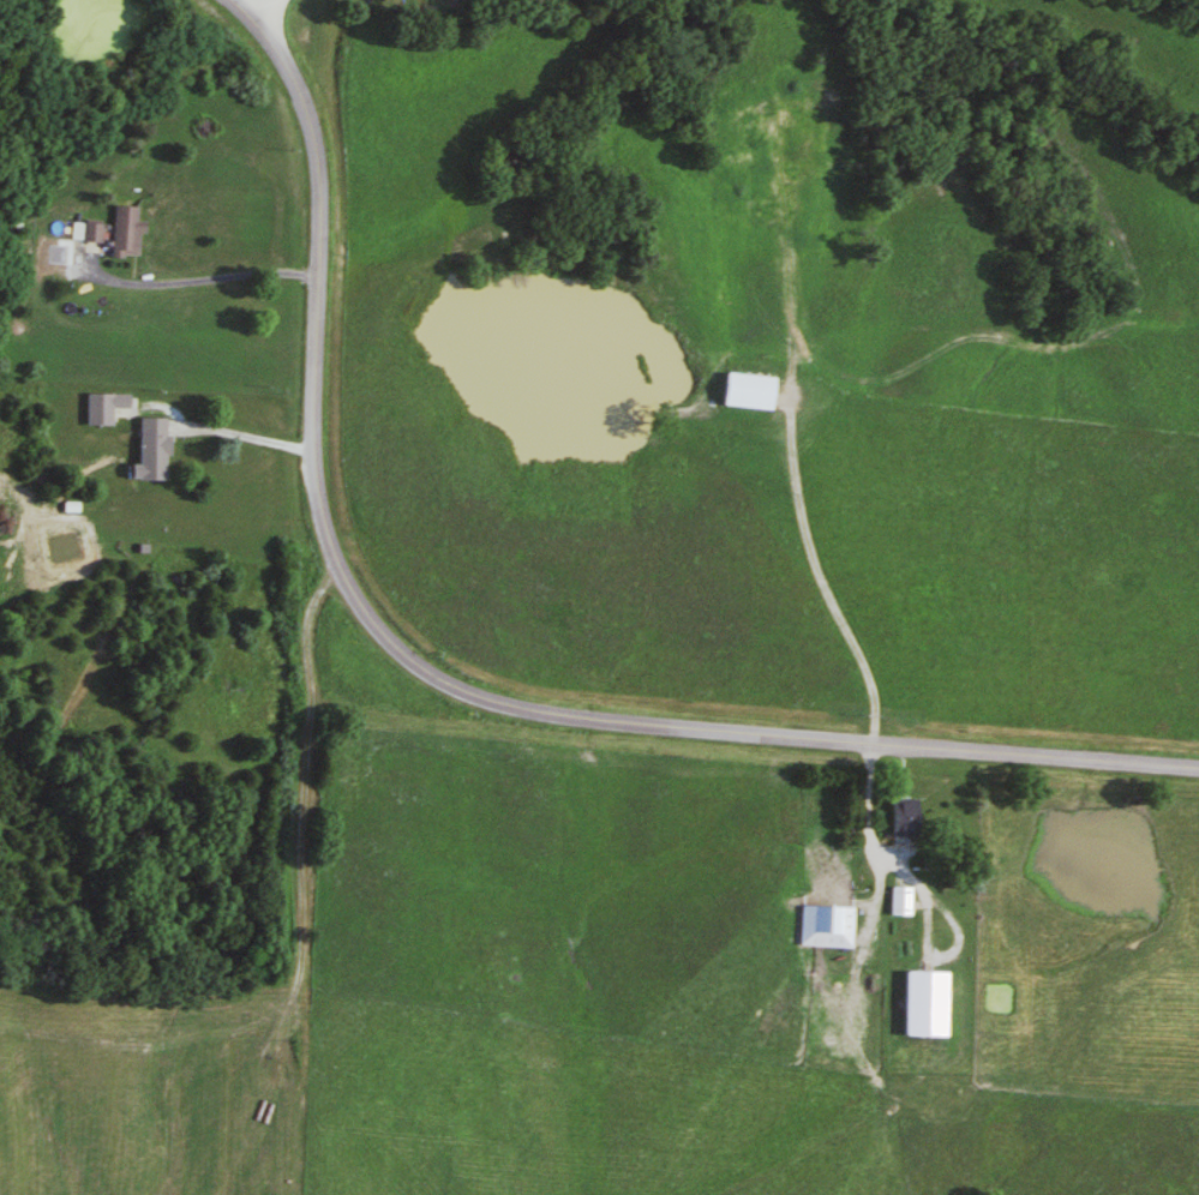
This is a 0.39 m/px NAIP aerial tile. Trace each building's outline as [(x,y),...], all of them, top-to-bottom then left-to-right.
[(133,208),(107,208),(107,260),(137,261),(138,222),(133,221),(133,208)] [(96,244),(96,222),(67,222),(67,244),(96,244)] [(767,378),(715,375),(713,408),(765,412),(767,378)] [(82,395),(82,429),(107,429),(107,410),(125,410),(125,395),(82,395)] [(162,483),(162,420),(133,420),(132,482),(162,483)] [(883,838),(908,838),(908,800),(883,800),(883,838)] [(886,916),(909,916),(909,887),(886,887),(886,916)] [(851,908),(797,906),(796,947),(851,948),(851,908)]
